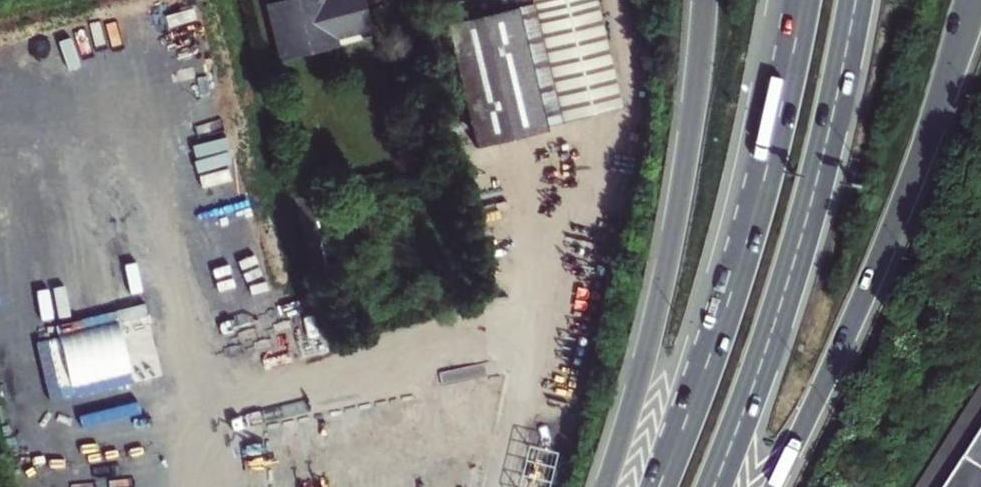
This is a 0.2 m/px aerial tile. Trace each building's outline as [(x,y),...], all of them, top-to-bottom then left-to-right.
[(362,0),(285,0),(286,2),(268,6),(282,60),(336,47),(335,40),(370,31),(362,0)] [(445,5),(480,147),(551,130),(550,126),(625,108),(600,0),(468,0),(445,5)] [(951,486),(980,486),(980,441),(951,486)]
